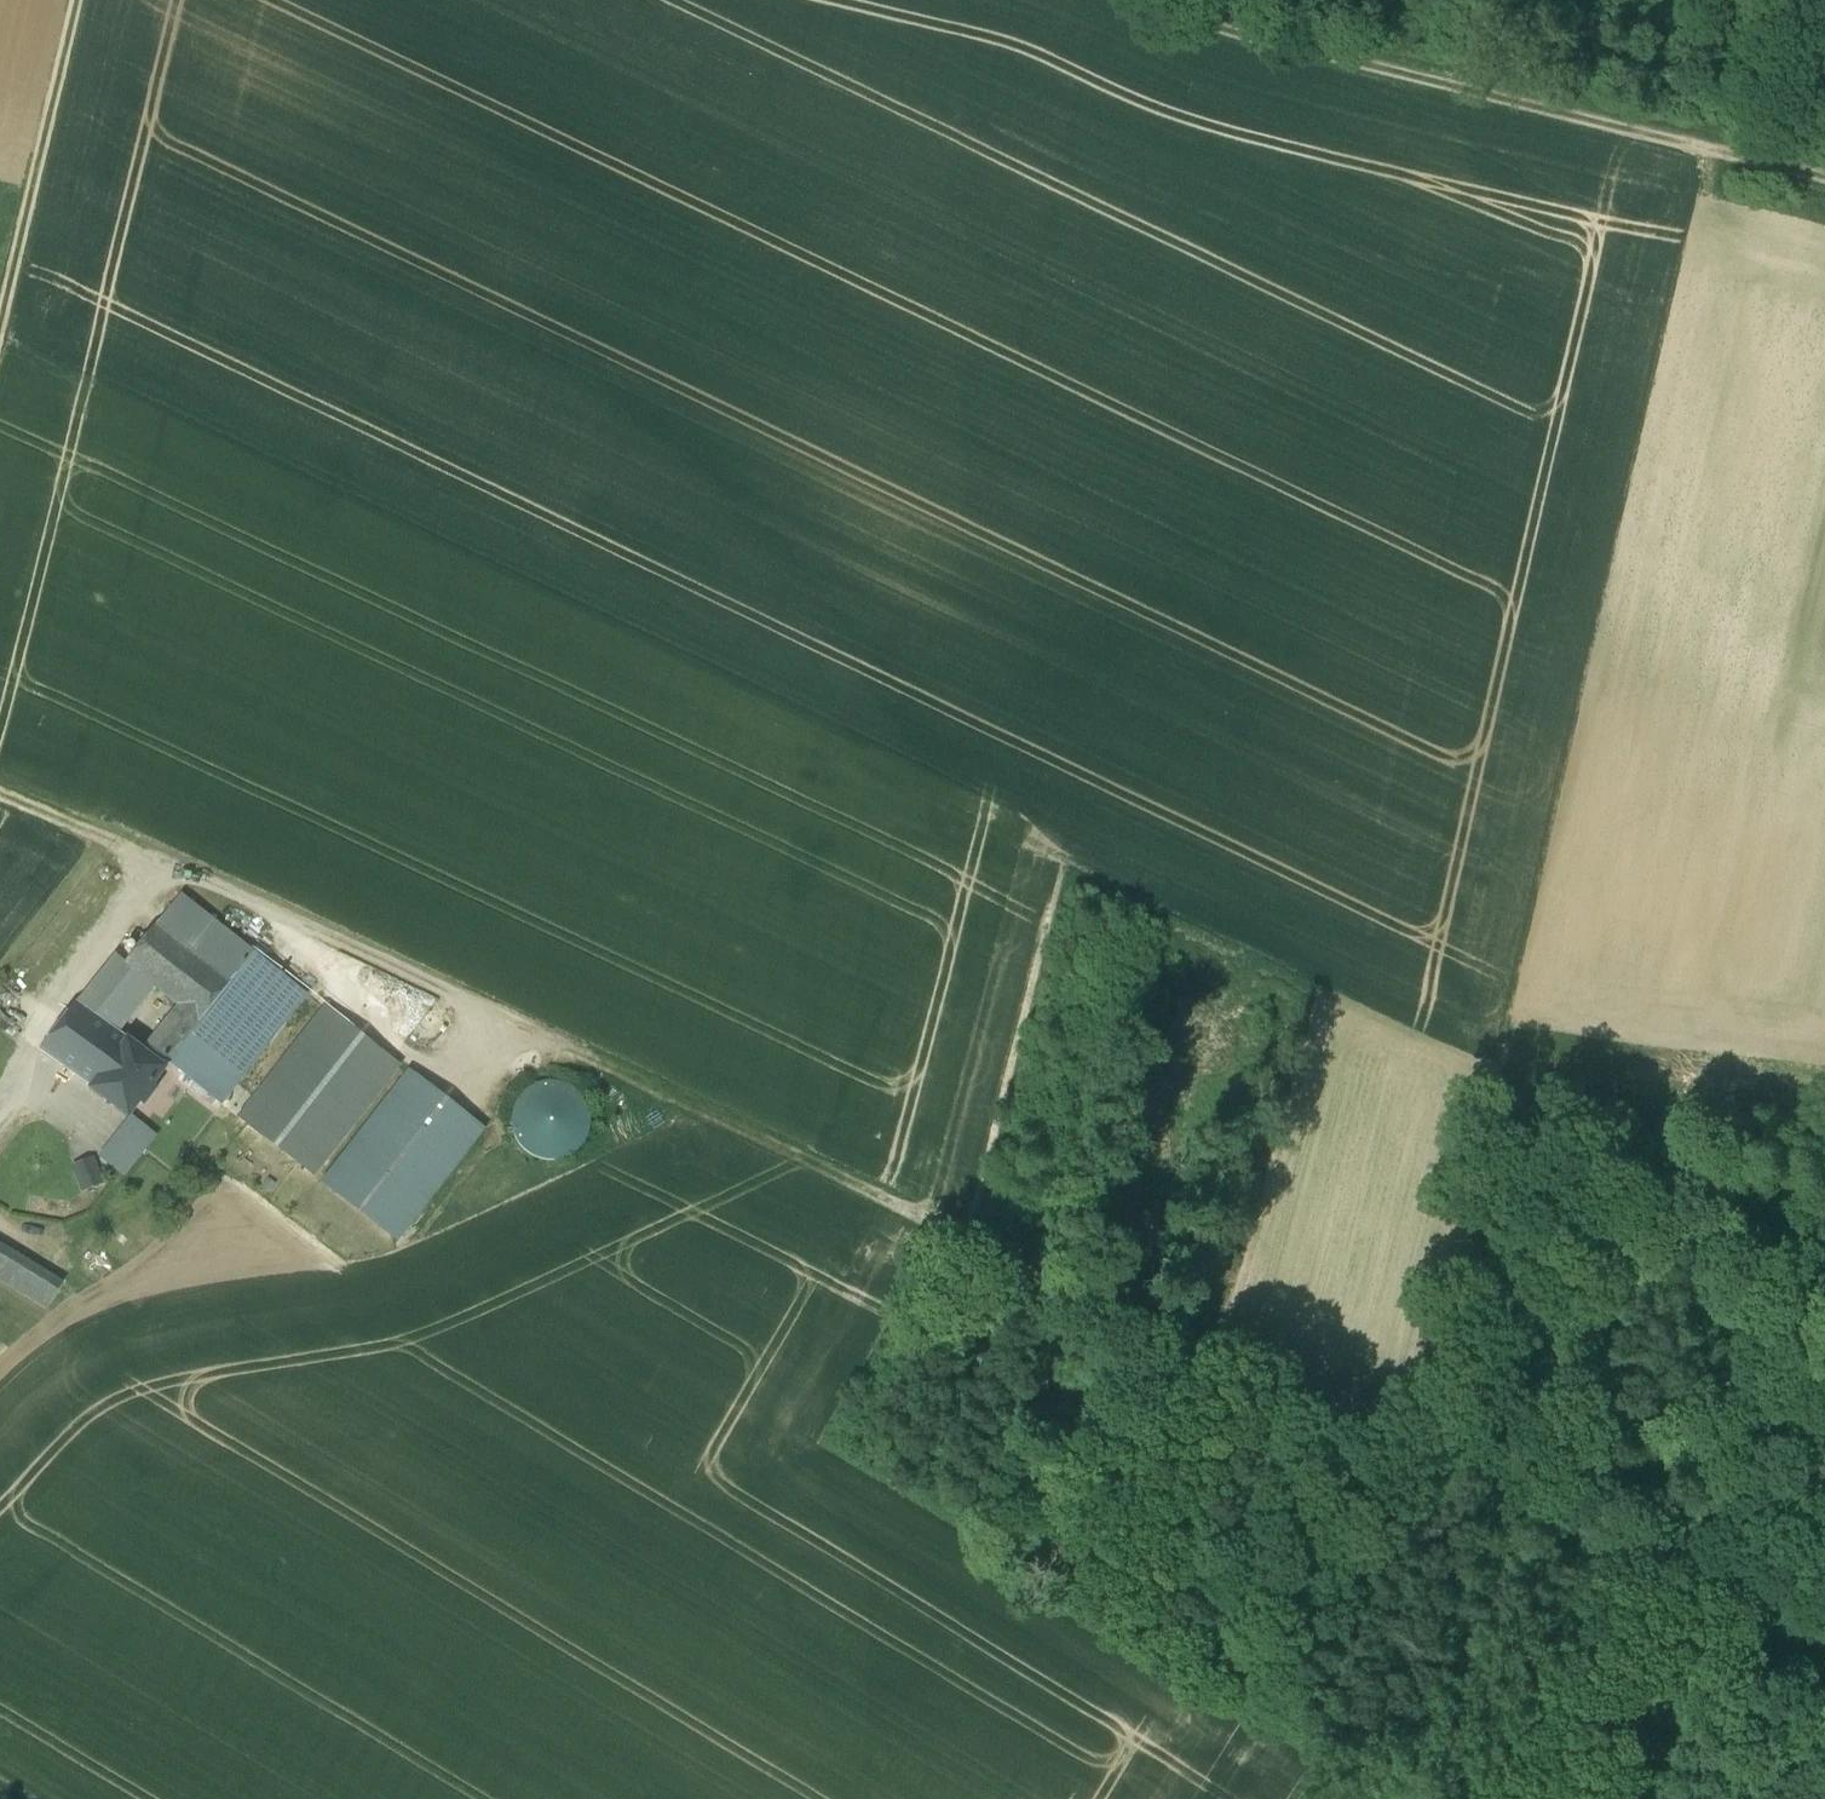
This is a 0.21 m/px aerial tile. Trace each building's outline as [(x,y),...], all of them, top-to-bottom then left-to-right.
[(180,895),(124,965),(154,989),(178,1007),(198,1023),(253,954),(180,895)] [(306,996),(253,954),(198,1023),(167,1062),(221,1106),(306,996)] [(114,957),(76,1005),(117,1035),(154,989),(124,965),(114,957)] [(90,1086),(127,1042),(117,1035),(76,1005),(40,1051),(90,1086)] [(167,1062),(198,1023),(178,1007),(146,1047),(167,1062)] [(400,1069),(323,1009),(237,1119),(314,1179),(400,1069)] [(127,1042),(90,1086),(127,1112),(167,1062),(146,1047),(142,1052),(127,1042)] [(397,1244),(486,1130),(408,1070),(319,1183),(397,1244)] [(511,1119),(513,1135),(522,1149),(535,1158),(551,1161),(567,1158),(580,1148),(588,1133),(590,1117),(584,1101),(573,1089),(557,1083),(541,1083),(526,1091),(515,1103),(511,1119)] [(130,1116),(97,1158),(123,1179),(157,1137),(130,1116)] [(92,1160),(72,1166),(82,1193),(101,1186),(92,1160)] [(50,1201),(29,1198),(27,1212),(48,1216),(50,1201)] [(66,1221),(69,1203),(51,1200),(48,1218),(66,1221)] [(47,1311),(62,1286),(0,1247),(0,1281),(47,1311)]
